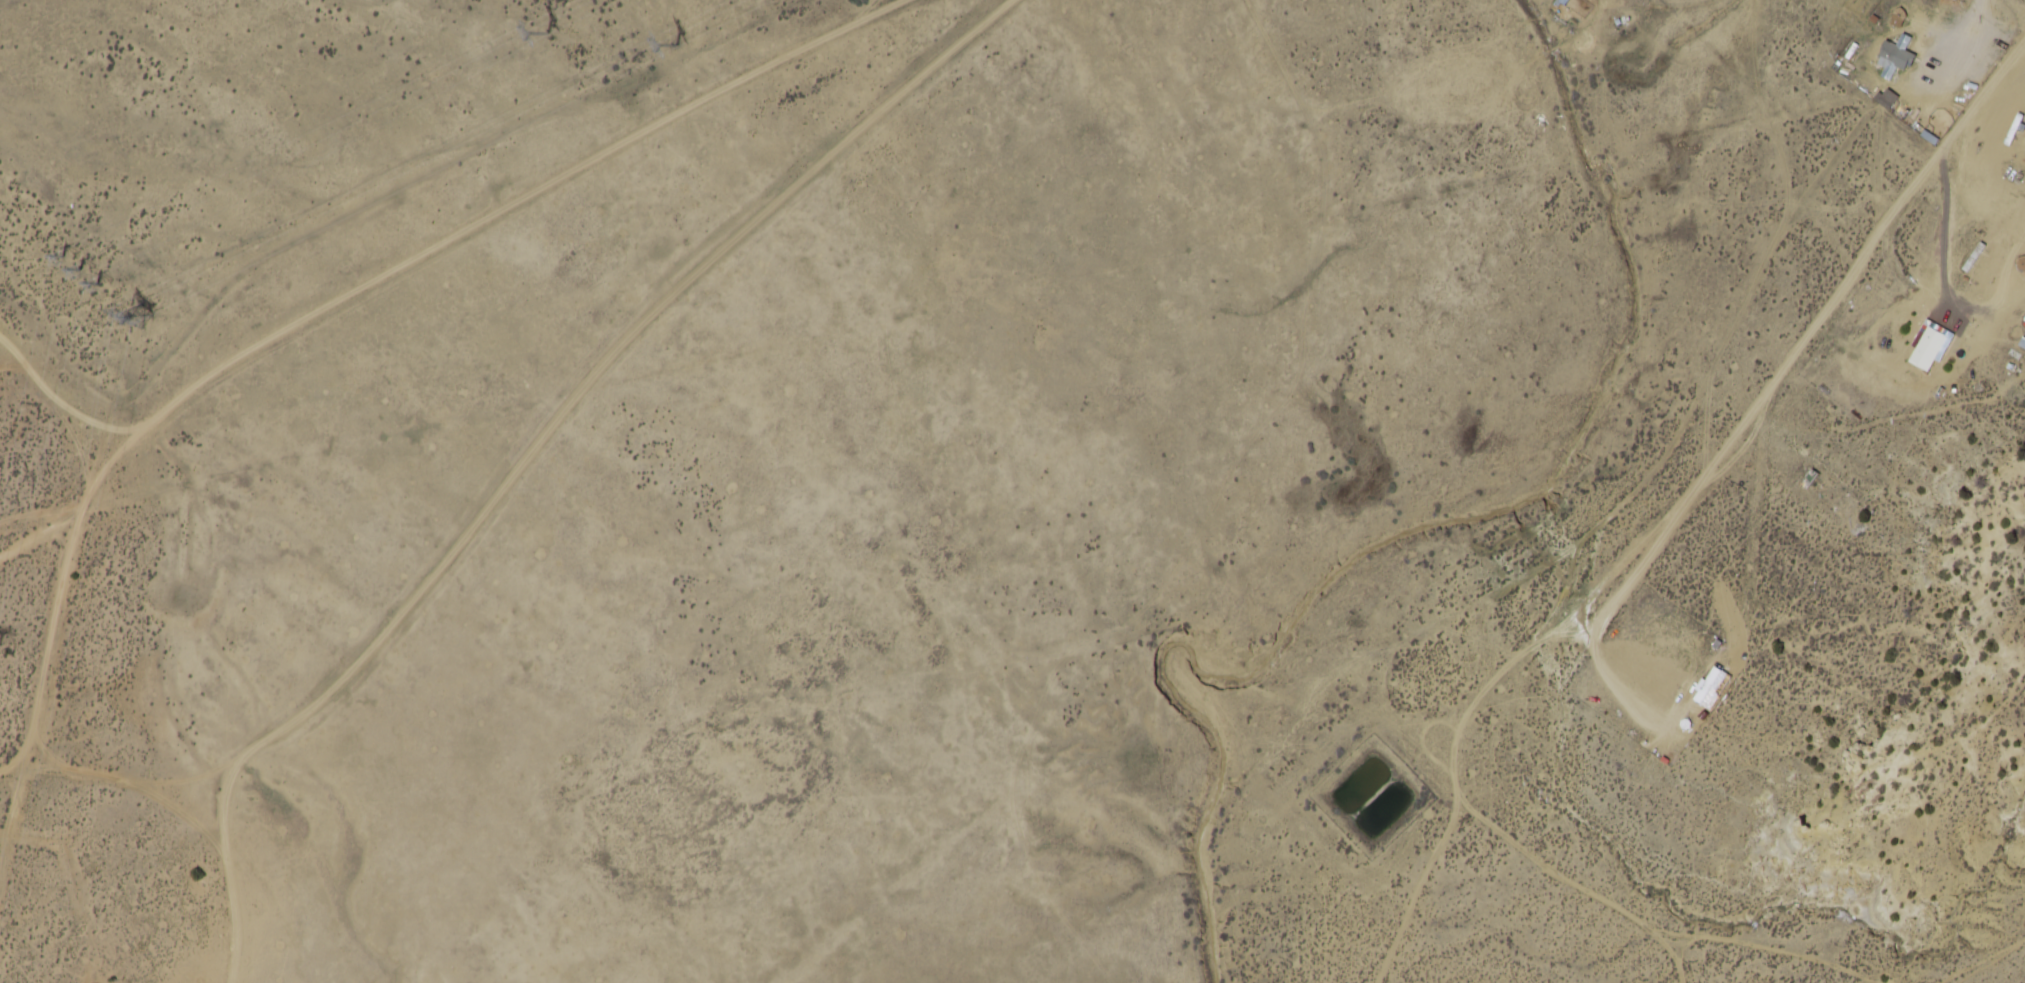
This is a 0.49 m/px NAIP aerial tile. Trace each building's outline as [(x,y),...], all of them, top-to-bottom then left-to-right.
[(1887,63),(1880,76),(1888,80),(1905,51),(1886,41),(1877,58),(1887,63)] [(1946,334),(1925,326),(1909,364),(1931,372),(1946,334)]
